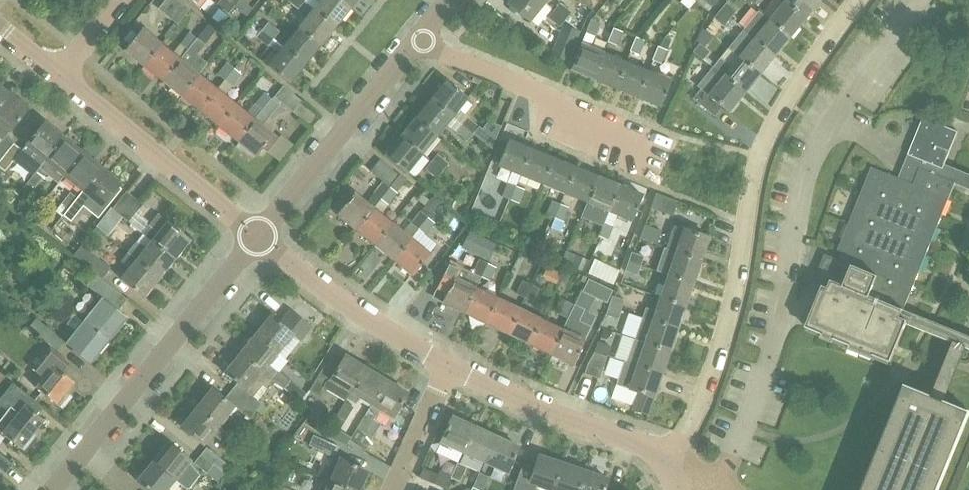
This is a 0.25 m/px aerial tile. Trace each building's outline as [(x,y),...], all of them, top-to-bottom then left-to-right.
[(157,7),(177,23),(187,10),(175,0),(163,0),(157,7)] [(198,10),(206,0),(185,0),(198,10)] [(225,0),(221,0),(217,5),(228,14),(234,7),(225,0)] [(302,0),(287,0),(299,9),(304,2),(302,0)] [(313,10),(336,27),(351,9),(340,0),(321,0),(313,10)] [(351,9),(358,0),(340,0),(351,9)] [(507,4),(529,22),(545,3),(541,0),(510,0),(507,4)] [(784,1),(805,18),(819,0),(783,0),(784,1)] [(784,1),(770,19),(769,20),(790,37),(805,18),(784,1)] [(554,10),(565,19),(571,12),(560,2),(554,10)] [(730,18),(736,10),(726,2),(720,10),(730,18)] [(313,10),(298,29),(321,46),(336,27),(313,10)] [(560,26),(565,19),(554,10),(548,17),(560,26)] [(730,18),(720,10),(713,17),(723,26),(730,18)] [(754,39),(774,56),(790,37),(769,20),(770,19),(758,10),(743,29),(754,39)] [(595,36),(601,22),(591,18),(585,32),(595,36)] [(268,22),(261,30),(273,39),(280,31),(268,22)] [(562,24),(553,46),(550,53),(568,61),(569,58),(580,31),(562,24)] [(617,45),(623,31),(613,27),(607,41),(617,45)] [(124,51),(143,66),(161,44),(142,29),(124,51)] [(298,29),(283,47),(306,65),(321,46),(298,29)] [(273,39),(261,30),(256,36),(268,46),(273,39)] [(161,44),(143,66),(162,81),(197,37),(190,31),(172,53),(161,44)] [(197,37),(162,81),(181,96),(198,74),(207,63),(196,53),(204,43),(209,37),(201,31),(197,37)] [(639,54),(645,40),(635,36),(629,50),(639,54)] [(659,46),(667,49),(671,40),(664,37),(659,46)] [(754,39),(739,57),(760,74),(774,56),(754,39)] [(571,68),(593,78),(604,52),(582,42),(571,68)] [(703,59),(709,51),(699,43),(693,51),(703,59)] [(661,63),(667,49),(659,46),(658,46),(652,60),(661,63)] [(283,47),(268,66),(291,84),(306,65),(283,47)] [(604,52),(593,78),(616,87),(627,61),(604,52)] [(720,56),(712,66),(745,93),(760,74),(739,57),(732,66),(720,56)] [(224,79),(220,86),(234,68),(227,61),(217,74),(224,79)] [(627,61),(616,87),(639,97),(649,71),(627,61)] [(709,95),(729,112),(745,93),(712,66),(697,85),(709,95)] [(220,86),(217,89),(199,111),(218,126),(236,104),(224,95),(242,74),(234,68),(220,86)] [(649,71),(639,97),(661,106),(672,80),(649,71)] [(198,74),(181,96),(199,111),(217,89),(198,74)] [(446,79),(431,98),(453,115),(468,96),(446,79)] [(275,97),(292,111),(301,100),(284,86),(275,97)] [(9,94),(0,87),(0,105),(9,94)] [(0,105),(0,125),(9,132),(27,109),(9,94),(0,105)] [(261,109),(263,111),(272,100),(265,94),(256,105),(261,109)] [(431,98),(416,117),(438,134),(453,115),(431,98)] [(263,111),(238,142),(257,157),(264,149),(269,152),(279,139),(263,126),(279,106),(272,100),(263,111)] [(236,104),(218,126),(238,142),(263,111),(261,109),(253,119),(236,104)] [(840,240),(836,250),(843,252),(863,260),(859,269),(876,276),(869,293),(900,306),(904,308),(914,284),(919,271),(927,252),(935,233),(943,213),(951,193),(956,182),(956,181),(940,174),(944,163),(958,129),(951,126),(947,124),(923,115),(922,118),(915,134),(907,154),(899,173),(898,176),(888,172),(871,165),(864,182),(856,201),(849,220),(840,240)] [(479,126),(467,116),(461,123),(474,133),(479,126)] [(416,117),(401,135),(423,153),(438,134),(416,117)] [(26,145),(45,161),(63,139),(44,123),(26,145)] [(455,131),(467,141),(473,133),(461,123),(455,131)] [(15,143),(6,135),(0,142),(0,162),(15,143)] [(401,135),(386,154),(385,155),(407,172),(423,153),(401,135)] [(39,167),(39,168),(24,186),(31,192),(46,173),(58,183),(64,176),(65,177),(83,154),(63,139),(45,161),(39,167)] [(498,167),(520,176),(531,149),(509,140),(498,167)] [(0,162),(0,167),(5,172),(23,149),(15,143),(0,162)] [(531,149),(520,176),(542,185),(553,158),(531,149)] [(437,153),(432,160),(444,170),(449,163),(437,153)] [(83,154),(65,177),(82,191),(77,197),(78,198),(101,169),(83,154)] [(553,158),(542,185),(565,194),(575,167),(553,158)] [(444,170),(432,160),(425,168),(437,178),(444,170)] [(575,167),(565,194),(587,203),(598,176),(575,167)] [(78,198),(70,209),(76,214),(83,205),(97,217),(122,188),(119,186),(120,184),(101,169),(78,198)] [(586,203),(580,217),(601,225),(602,226),(604,221),(608,211),(610,212),(621,185),(598,176),(587,203),(586,203)] [(383,180),(373,193),(381,199),(391,186),(383,180)] [(509,199),(510,200),(516,185),(507,182),(496,209),(504,212),(509,199)] [(516,185),(510,200),(519,203),(525,189),(516,185)] [(621,185),(610,212),(633,221),(644,194),(621,185)] [(381,199),(388,205),(398,192),(391,186),(381,199)] [(129,221),(143,204),(127,191),(113,208),(129,221)] [(78,198),(77,197),(71,192),(62,203),(70,209),(78,198)] [(355,192),(338,214),(357,229),(374,208),(366,201),(355,192)] [(420,211),(410,223),(418,230),(428,217),(442,201),(434,194),(420,211)] [(546,214),(555,218),(561,203),(551,200),(546,214)] [(561,203),(555,218),(563,221),(569,207),(561,203)] [(374,208),(357,229),(376,244),(393,223),(381,213),(374,208)] [(130,224),(143,233),(142,233),(152,242),(153,241),(174,259),(189,240),(168,223),(168,222),(158,213),(149,225),(137,216),(130,224)] [(428,217),(418,230),(425,235),(425,234),(435,223),(428,217)] [(601,225),(598,235),(600,236),(608,239),(614,225),(606,222),(604,221),(602,226),(601,225)] [(393,223),(376,244),(395,259),(412,238),(404,231),(393,223)] [(662,230),(644,224),(639,237),(657,244),(662,230)] [(664,247),(663,248),(701,261),(709,237),(683,228),(673,225),(665,247),(664,247)] [(412,238),(395,259),(414,275),(431,253),(418,243),(412,238)] [(607,241),(600,238),(596,249),(603,252),(607,241)] [(127,252),(138,260),(159,278),(174,259),(153,241),(152,242),(147,248),(137,240),(127,252)] [(74,255),(102,279),(111,268),(82,245),(74,255)] [(701,261),(663,248),(656,270),(667,274),(667,275),(693,284),(701,261)] [(631,252),(628,261),(641,265),(644,256),(631,252)] [(840,260),(836,269),(847,274),(844,283),(869,293),(876,276),(859,269),(863,260),(843,252),(840,260)] [(576,253),(570,265),(585,271),(590,260),(576,253)] [(602,262),(594,259),(588,273),(595,276),(602,262)] [(159,278),(138,260),(122,279),(143,297),(159,278)] [(442,279),(438,286),(448,291),(443,302),(465,312),(477,287),(482,276),(451,260),(442,279)] [(641,265),(628,261),(625,270),(637,274),(641,265)] [(482,276),(491,280),(497,267),(488,263),(482,276)] [(102,300),(85,321),(108,340),(126,318),(117,311),(127,299),(96,274),(87,285),(98,294),(97,297),(102,300)] [(667,275),(660,297),(686,306),(693,284),(667,275)] [(818,293),(805,325),(820,331),(822,327),(829,330),(828,334),(842,340),(844,336),(866,345),(865,349),(890,360),(893,353),(896,345),(906,321),(907,318),(897,314),(900,306),(869,293),(844,283),(832,278),(828,286),(822,284),(818,293)] [(516,293),(525,298),(532,284),(523,280),(516,293)] [(583,290),(583,292),(595,297),(607,303),(613,291),(588,280),(583,290)] [(532,284),(525,298),(533,301),(539,288),(532,284)] [(477,287),(465,312),(486,323),(499,297),(477,287)] [(553,351),(551,354),(573,365),(585,342),(586,340),(592,327),(591,326),(581,322),(579,321),(584,309),(589,311),(595,297),(583,292),(583,290),(582,290),(575,305),(569,318),(567,322),(563,329),(553,351)] [(624,299),(612,295),(609,305),(621,309),(624,299)] [(499,297),(486,323),(508,333),(520,308),(499,297)] [(645,306),(641,317),(678,329),(686,306),(660,297),(655,310),(645,306)] [(565,300),(559,314),(569,318),(575,305),(565,300)] [(618,319),(621,309),(609,305),(606,314),(618,319)] [(520,308),(508,333),(530,344),(542,318),(520,308)] [(257,335),(279,352),(294,333),(302,339),(312,327),(291,310),(281,322),(273,316),(257,335)] [(66,322),(77,331),(67,343),(91,362),(108,340),(85,321),(74,312),(66,322)] [(57,350),(64,341),(36,317),(29,327),(57,350)] [(641,317),(634,339),(670,352),(678,329),(641,317)] [(542,318),(530,344),(551,354),(563,329),(542,318)] [(612,332),(603,329),(601,337),(609,340),(612,332)] [(257,335),(242,354),(284,388),(290,380),(270,364),(279,352),(257,335)] [(623,359),(623,360),(663,374),(670,352),(634,339),(627,360),(623,359)] [(595,351),(607,355),(610,345),(598,341),(595,351)] [(33,369),(44,378),(36,388),(60,408),(70,395),(67,392),(74,383),(62,373),(70,364),(50,348),(33,369)] [(599,378),(607,355),(595,351),(587,364),(584,373),(599,378)] [(237,383),(232,390),(257,410),(262,403),(253,396),(262,385),(266,388),(273,380),(284,389),(284,388),(242,354),(226,374),(237,383)] [(323,386),(345,400),(365,368),(346,356),(342,363),(330,356),(309,390),(318,395),(323,386)] [(663,374),(623,360),(615,384),(639,392),(634,409),(649,414),(663,374)] [(388,381),(365,368),(345,400),(355,405),(361,397),(372,403),(351,436),(353,437),(388,381)] [(388,381),(353,437),(367,446),(373,437),(381,423),(374,419),(381,409),(395,417),(409,394),(388,381)] [(3,433),(11,440),(6,445),(14,451),(18,446),(24,451),(39,433),(35,430),(43,421),(36,414),(42,407),(12,382),(0,397),(0,403),(8,409),(0,418),(0,431),(3,433)] [(943,398),(907,384),(864,489),(938,489),(968,414),(968,409),(943,398)] [(214,389),(199,408),(220,426),(235,407),(250,418),(257,410),(232,390),(225,399),(214,389)] [(353,407),(344,402),(336,415),(345,420),(353,407)] [(220,426),(199,408),(183,428),(204,445),(213,434),(224,443),(231,434),(220,426)] [(442,440),(465,451),(476,426),(453,415),(442,440)] [(476,426),(465,451),(487,461),(499,436),(476,426)] [(334,457),(339,446),(313,434),(309,445),(334,457)] [(499,436),(487,461),(509,471),(520,446),(499,436)] [(170,443),(155,462),(176,479),(191,460),(170,443)] [(206,447),(200,454),(213,464),(222,472),(228,464),(206,447)] [(213,464),(200,454),(194,462),(207,472),(213,464)] [(537,482),(552,488),(554,488),(563,462),(539,454),(535,466),(523,462),(513,489),(535,489),(537,482)] [(332,482),(351,489),(360,489),(369,470),(342,459),(332,482)] [(155,462),(139,482),(148,489),(167,489),(176,479),(155,462)] [(451,475),(451,476),(460,481),(467,466),(457,462),(451,475)] [(586,470),(563,462),(554,488),(552,488),(551,489),(579,489),(586,470)] [(213,464),(207,472),(218,481),(224,473),(222,472),(213,464)] [(445,488),(451,476),(451,475),(440,471),(438,474),(422,468),(419,476),(445,488)] [(609,478),(586,470),(579,489),(605,489),(609,478)] [(489,476),(479,472),(473,487),(480,489),(483,489),(489,476)] [(332,482),(322,477),(317,489),(351,489),(332,482)]
